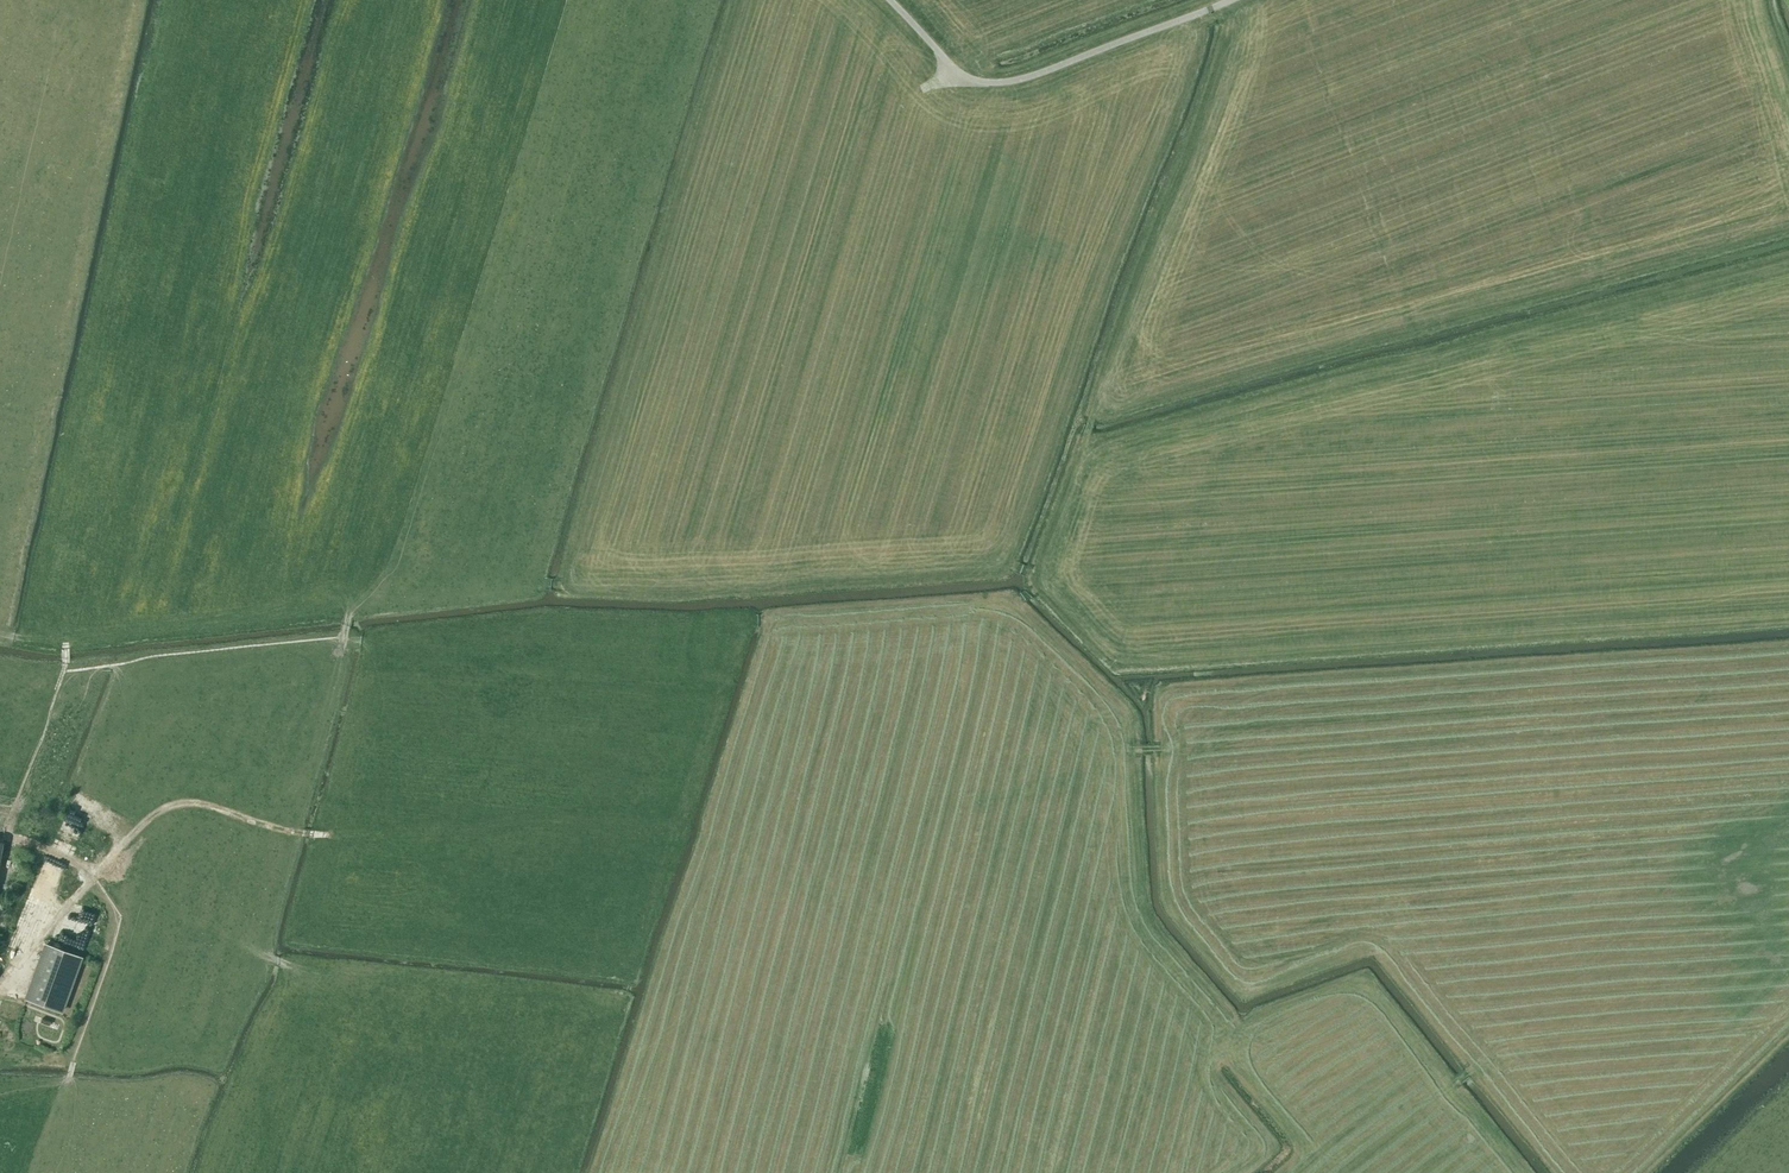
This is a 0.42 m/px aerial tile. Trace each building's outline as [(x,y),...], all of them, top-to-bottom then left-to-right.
[(82,958),(44,944),(24,1000),(63,1013),(82,958)] [(35,1022),(57,1032),(60,1025),(38,1015),(35,1022)]
